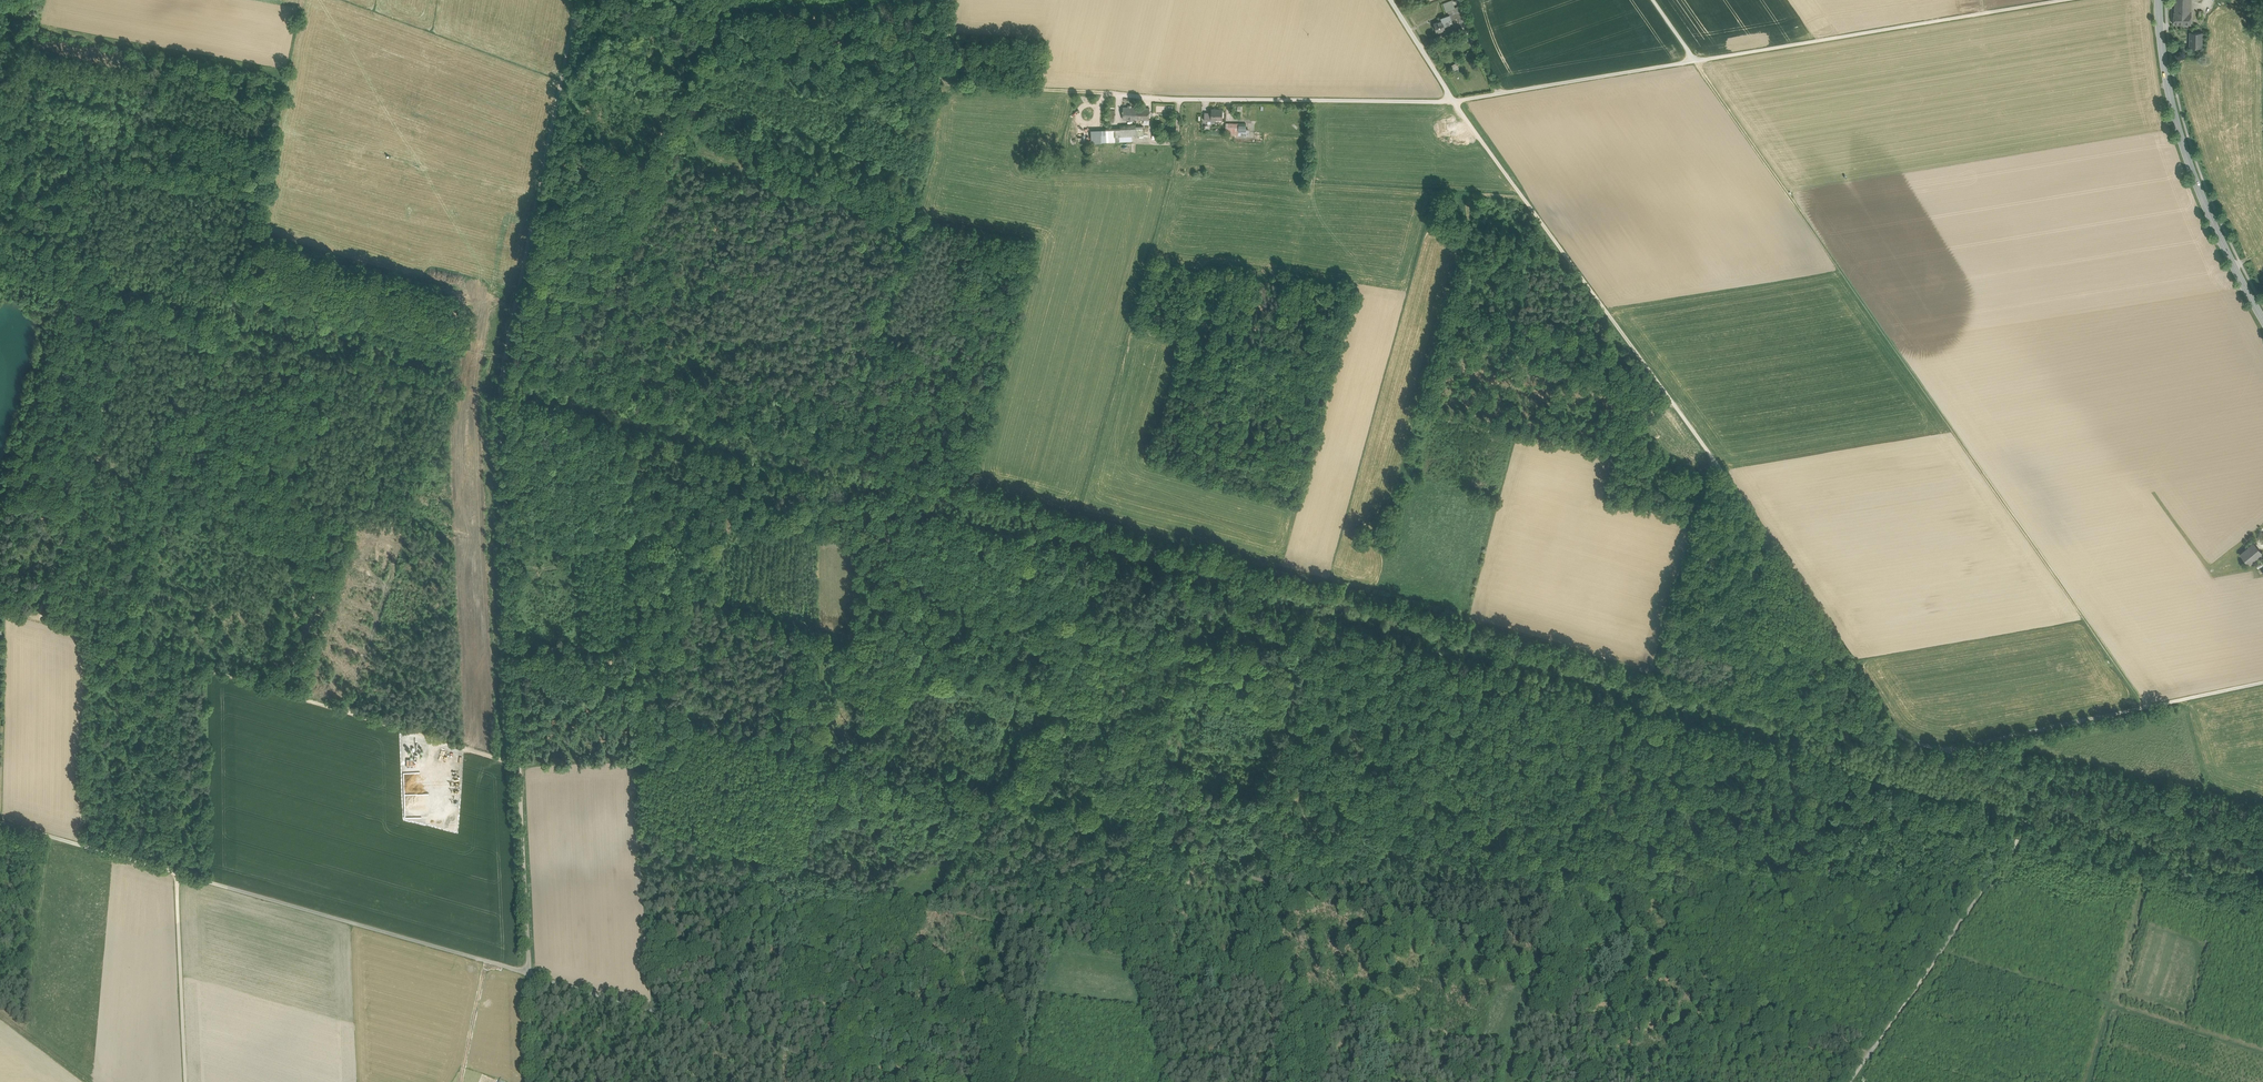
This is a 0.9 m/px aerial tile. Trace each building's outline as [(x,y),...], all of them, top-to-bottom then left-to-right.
[(2174,8),(2191,9),(2191,0),(2175,0),(2174,8)] [(1451,1),(1443,4),(1446,11),(1449,10),(1454,8),(1454,7),(1451,1)] [(1458,6),(1454,7),(1454,8),(1456,12),(1452,14),(1454,19),(1456,17),(1458,21),(1463,19),(1458,6)] [(2191,9),(2174,8),(2174,12),(2173,12),(2173,24),(2191,24),(2191,13),(2191,9)] [(1433,24),(1436,32),(1445,29),(1444,27),(1448,25),(1446,21),(1443,22),(1442,21),(1439,22),(1433,24)] [(1468,40),(1461,24),(1457,26),(1464,42),(1468,40)] [(2202,34),(2191,33),(2190,48),(2190,46),(2201,47),(2200,49),(2201,49),(2202,34)] [(1451,65),(1449,67),(1453,74),(1458,71),(1455,67),(1453,68),(1451,65)] [(1141,108),(1140,119),(1149,120),(1149,108),(1141,108)] [(1211,113),(1211,119),(1216,119),(1222,119),(1223,109),(1211,109),(1211,113)] [(1226,124),(1226,135),(1249,135),(1249,128),(1246,128),(1246,124),(1226,124)] [(1143,135),(1143,127),(1092,130),(1093,143),(1132,141),(1132,135),(1143,135)] [(2262,553),(2254,543),(2240,554),(2249,565),(2262,553)]
